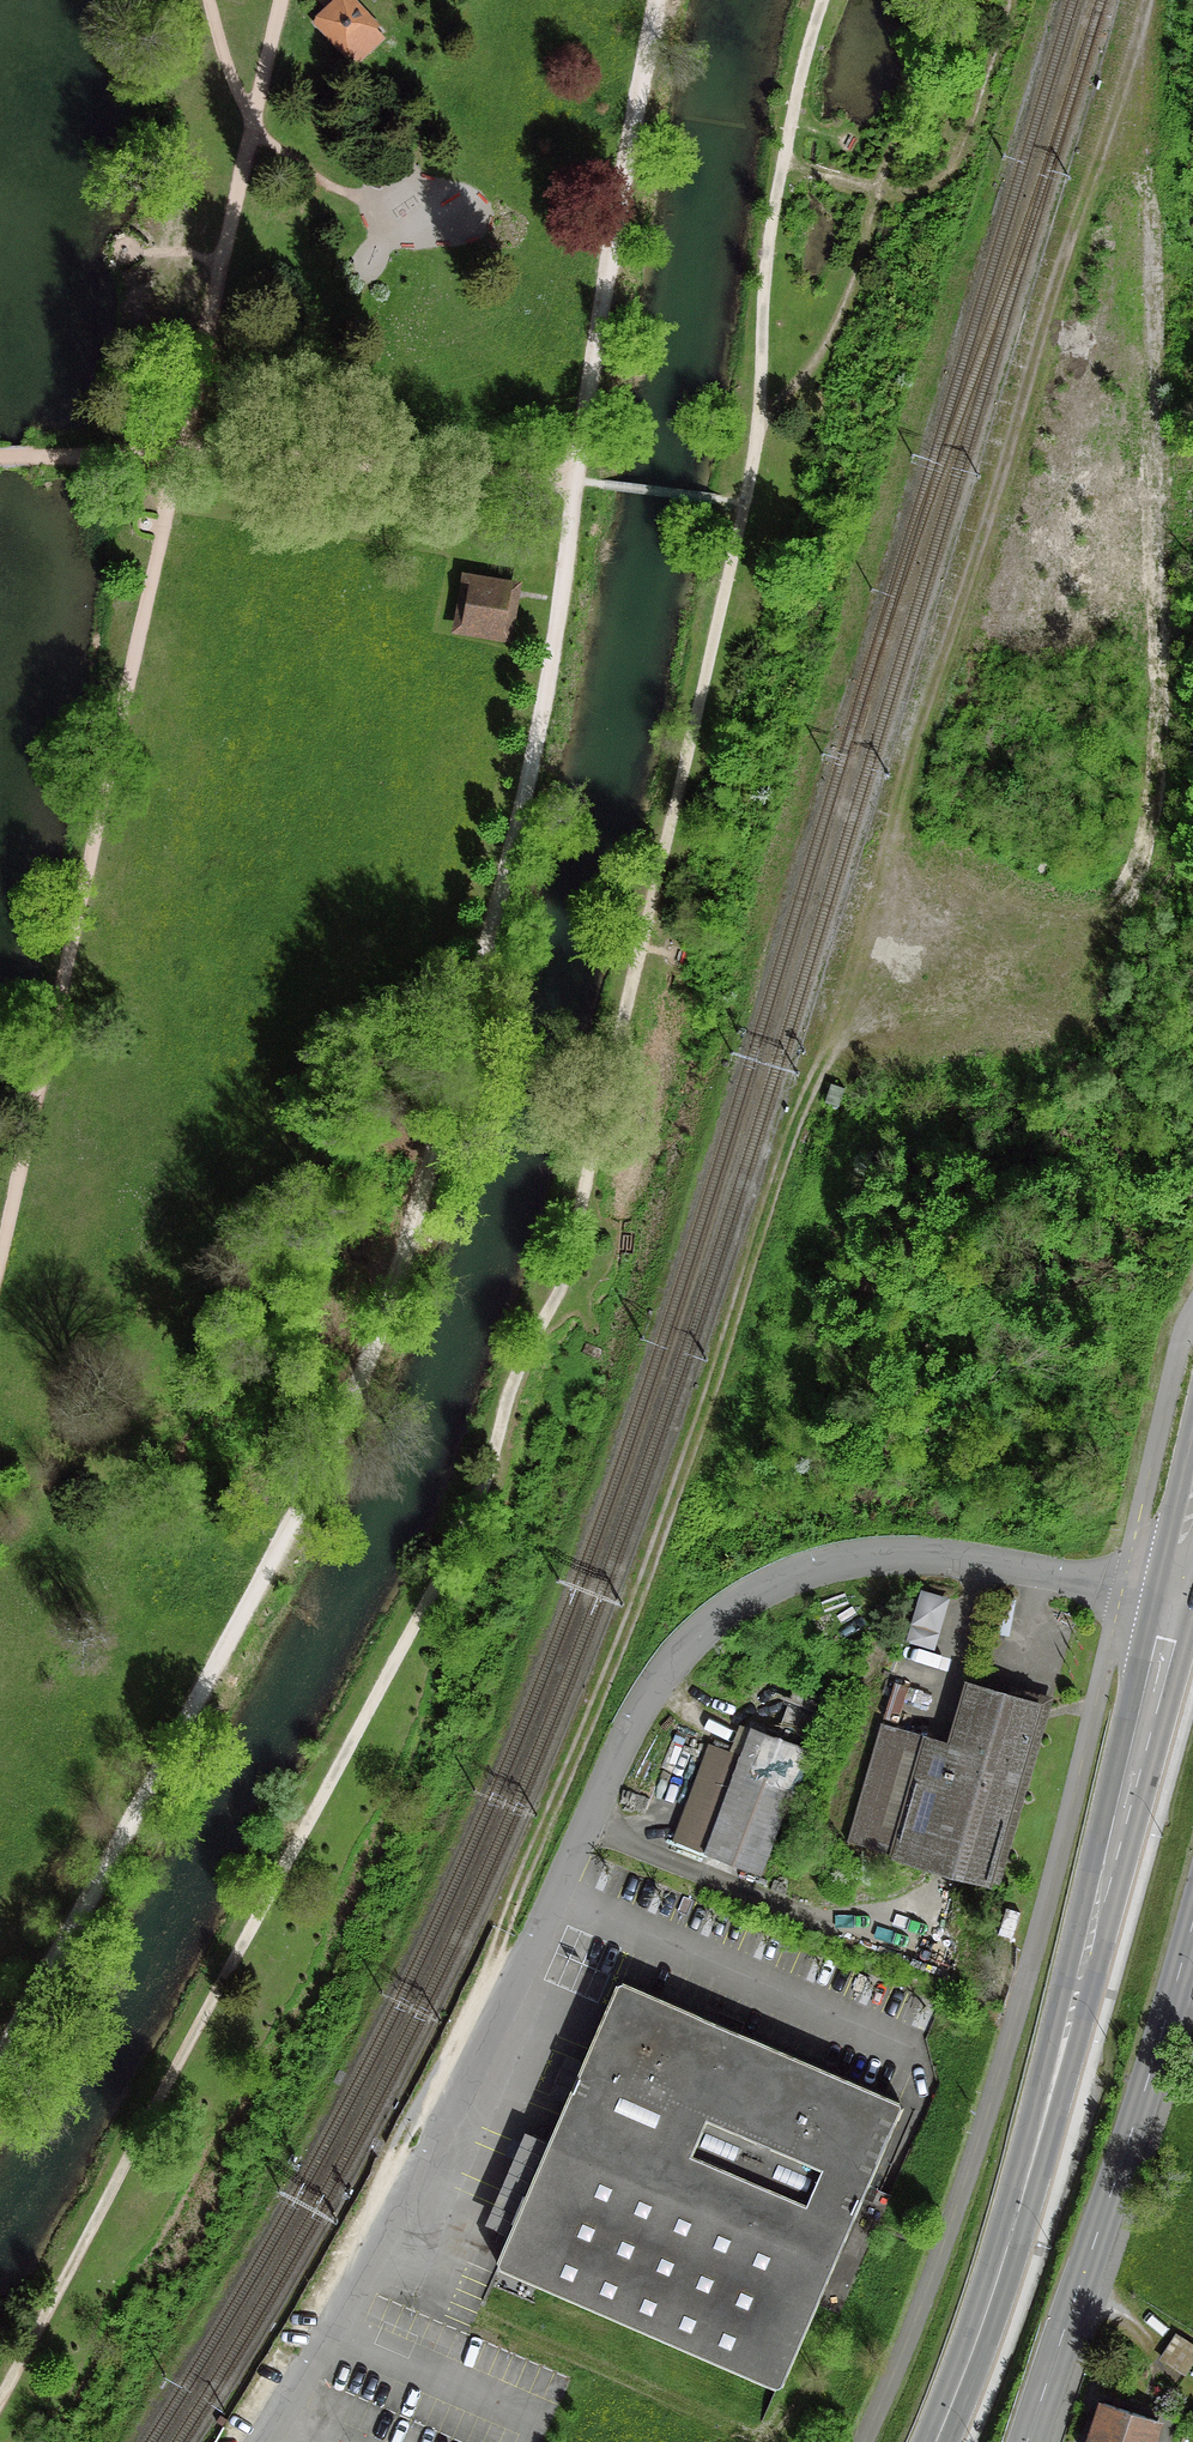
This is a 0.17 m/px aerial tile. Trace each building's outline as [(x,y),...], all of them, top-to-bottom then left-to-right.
[(368,27),(344,0),(342,0),(316,24),(341,52),(342,51),(353,63),(379,40),(368,27)] [(511,590),(463,581),(454,629),(503,638),(511,590)] [(924,1594),(924,1648),(949,1648),(950,1595),(924,1594)] [(925,1662),(924,1687),(940,1687),(941,1662),(925,1662)] [(1038,1702),(961,1682),(945,1742),(876,1724),(847,1838),(993,1876),(1038,1702)] [(823,1701),(790,1689),(771,1740),(804,1752),(823,1701)] [(701,1854),(737,1756),(705,1744),(669,1842),(701,1854)] [(618,1982),(614,1984),(493,2262),(495,2266),(773,2386),(777,2384),(897,2106),(896,2102),(618,1982)] [(1167,2360),(1192,2376),(1192,2374),(1192,2342),(1182,2335),(1167,2360)] [(1087,2441),(1147,2441),(1154,2422),(1099,2404),(1093,2422),(1091,2421),(1086,2437),(1088,2438),(1087,2441)]
